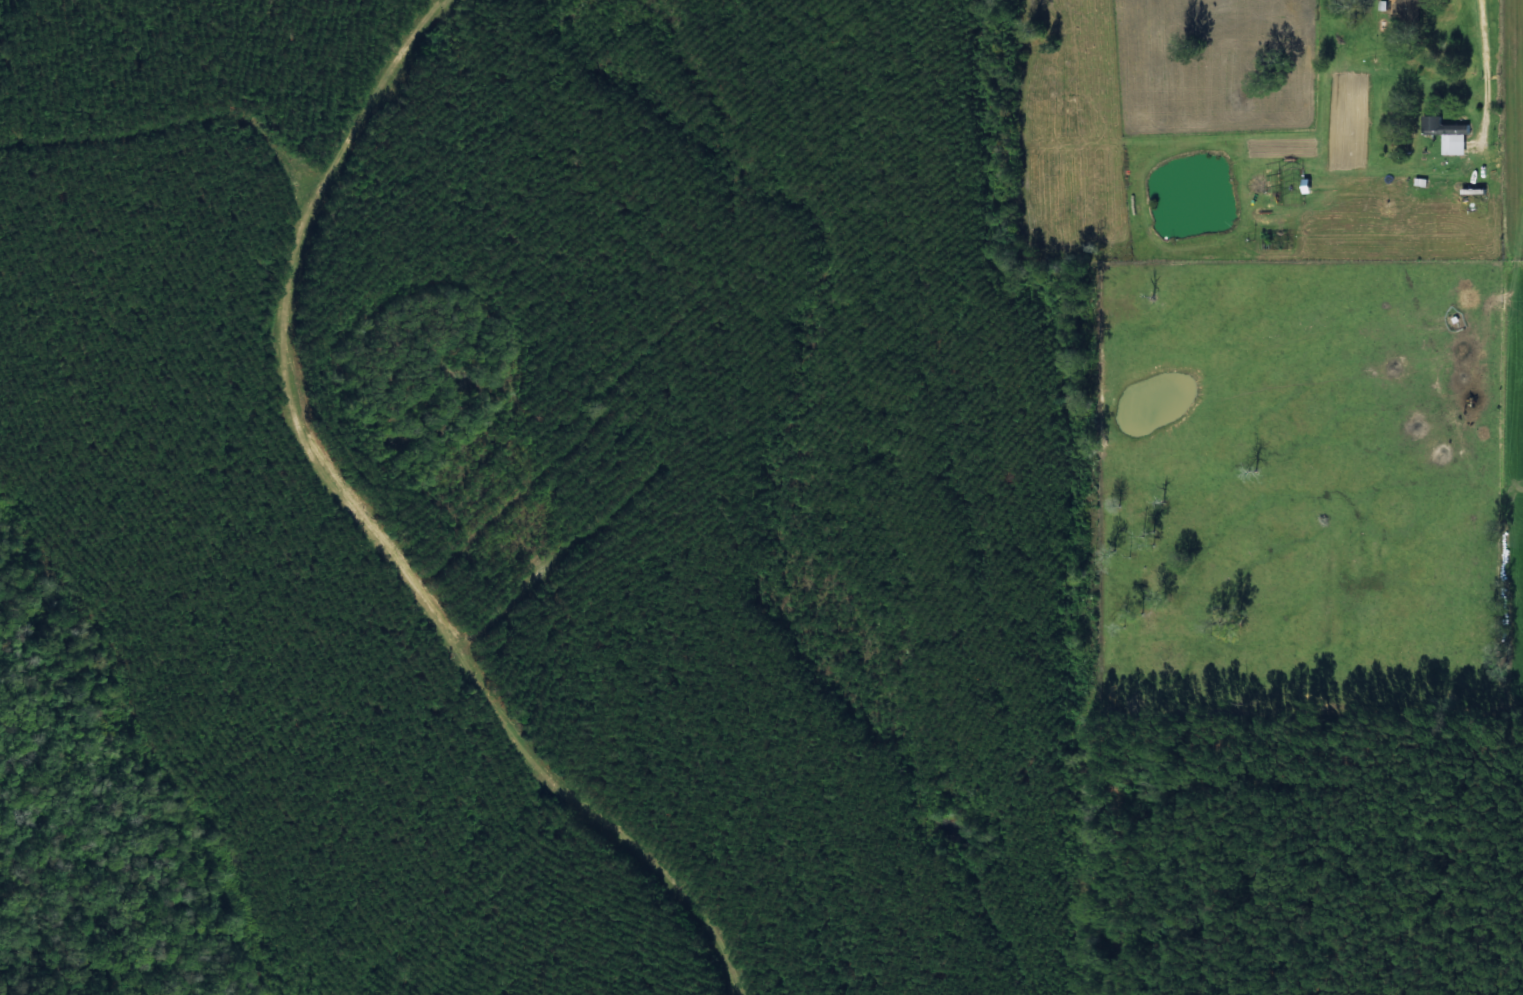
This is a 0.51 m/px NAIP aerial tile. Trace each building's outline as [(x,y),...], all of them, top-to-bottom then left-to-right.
[(1400,22),(1422,23),(1423,0),(1401,0),(1400,22)] [(1445,154),(1468,154),(1469,125),(1442,124),(1442,115),(1427,115),(1426,134),(1446,134),(1445,154)]
